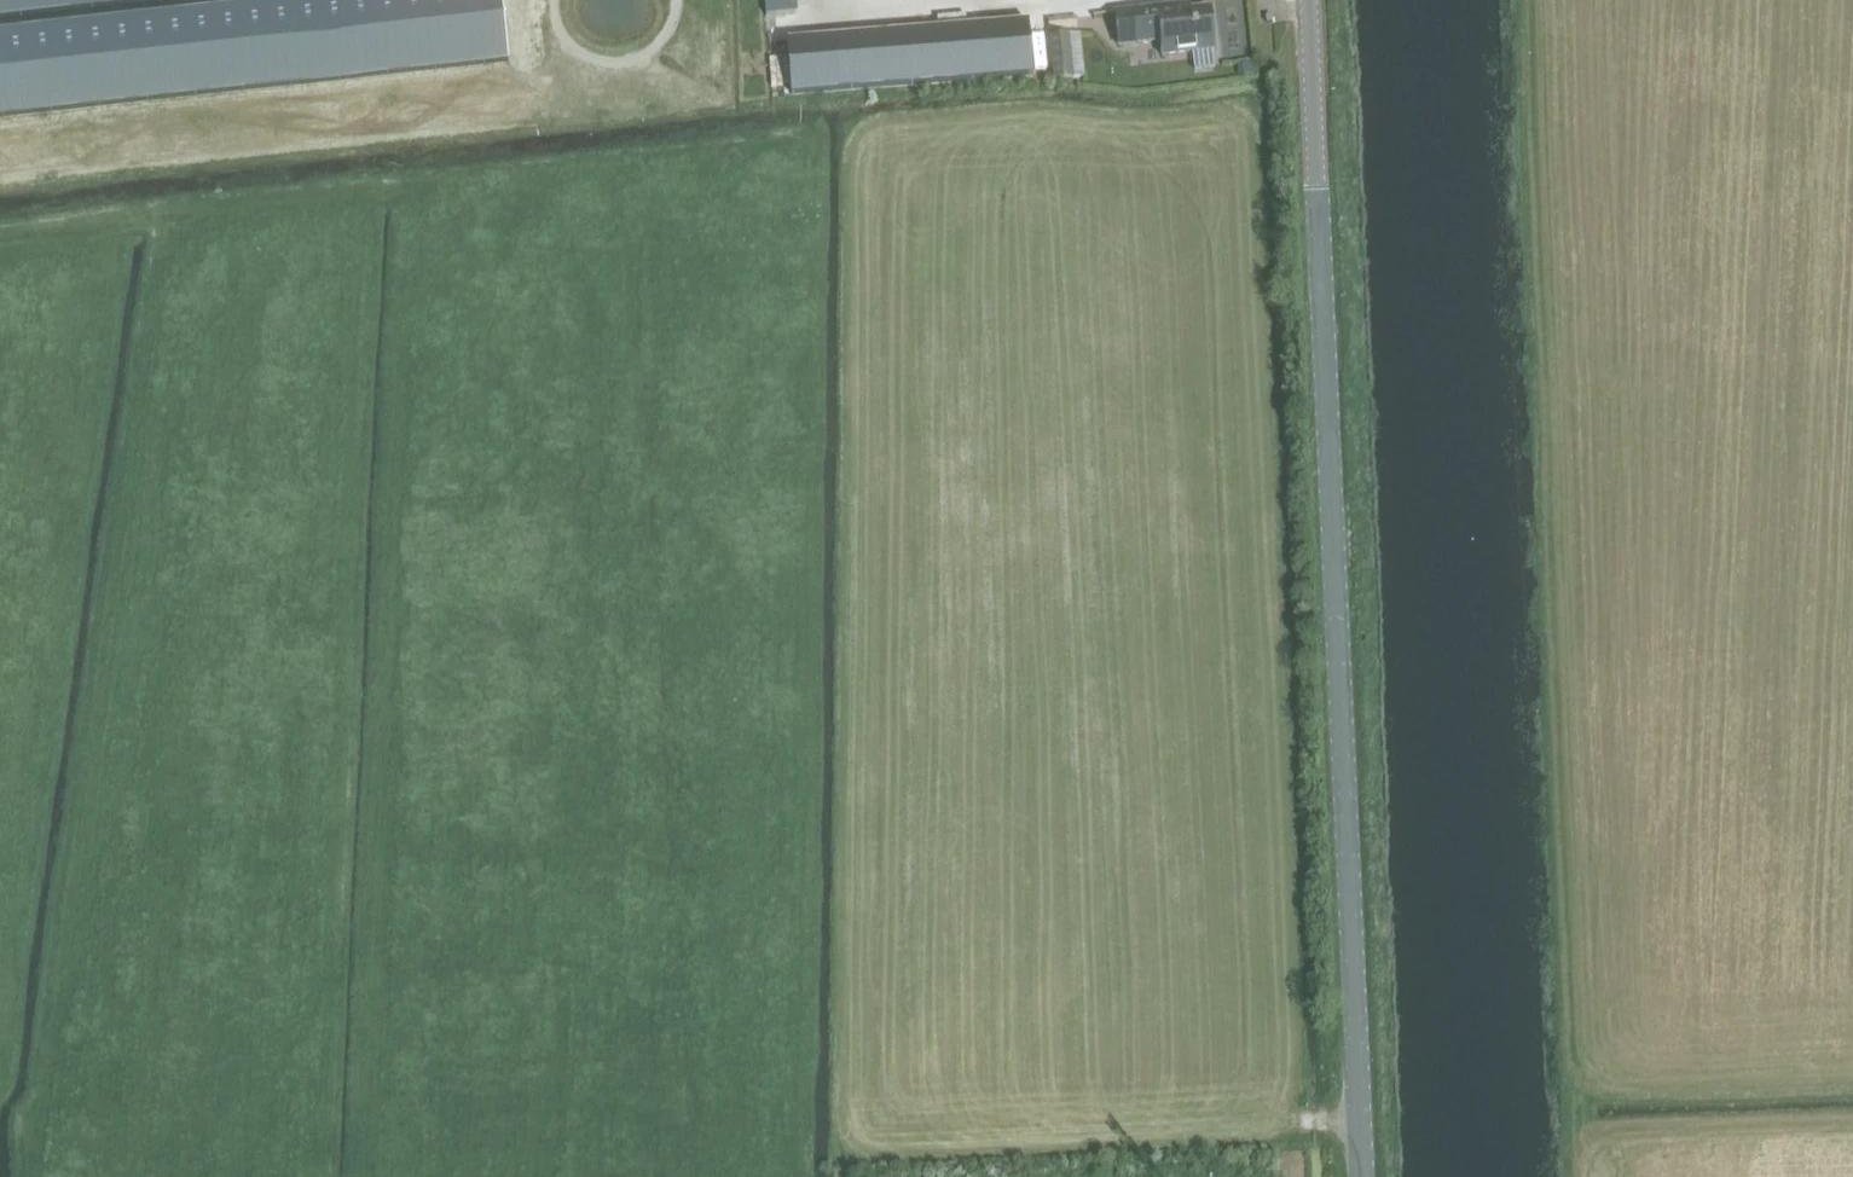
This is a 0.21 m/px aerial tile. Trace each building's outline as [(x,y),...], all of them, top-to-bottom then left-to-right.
[(0,34),(0,117),(505,62),(499,0),(312,0),(0,34)] [(175,0),(0,0),(0,19),(175,0)] [(1179,13),(1178,6),(1114,13),(1117,46),(1159,41),(1161,56),(1213,51),(1209,10),(1179,13)] [(1000,7),(759,34),(766,87),(1006,60),(1000,7)] [(1074,78),(1069,34),(1048,37),(1054,80),(1074,78)]
